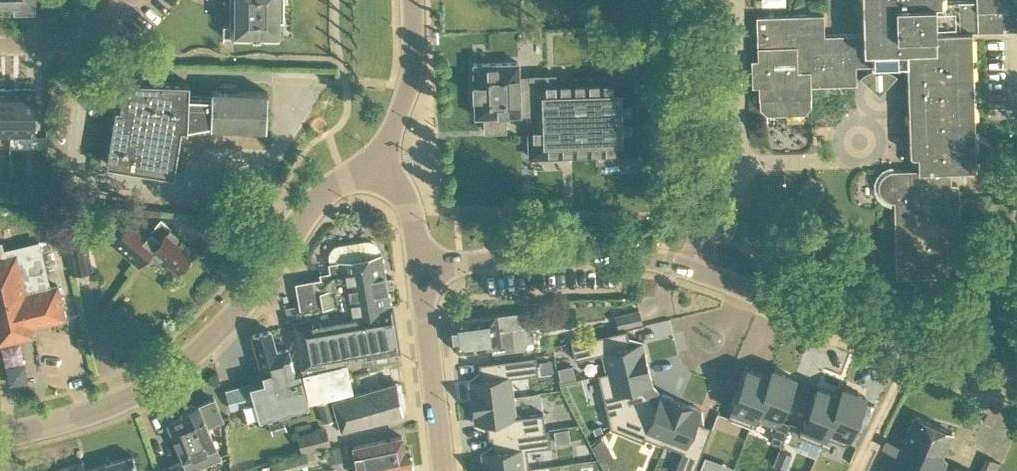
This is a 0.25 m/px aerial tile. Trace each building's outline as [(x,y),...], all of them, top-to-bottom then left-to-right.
[(284,0),(229,0),(229,9),(284,10),(284,0)] [(863,33),(825,34),(824,13),(756,15),(757,58),(751,58),(752,84),(758,84),(758,97),(759,97),(760,105),(767,112),(803,111),(810,104),(810,96),(811,96),(811,84),(857,83),(856,64),(908,63),(910,150),(911,152),(912,152),(913,153),(918,153),(918,168),(893,168),(893,169),(891,169),(885,172),(881,176),(879,182),(879,188),(882,193),(886,198),(892,200),(894,200),(897,276),(930,275),(935,275),(936,274),(937,273),(938,272),(939,271),(939,270),(939,268),(939,261),(961,260),(959,187),(958,186),(958,185),(957,185),(956,184),(955,183),(953,183),(950,183),(950,169),(976,168),(976,167),(978,167),(983,164),(987,160),(989,154),(989,148),(987,143),(982,139),(977,137),(975,137),(971,30),(1016,29),(1016,0),(862,0),(863,33)] [(284,18),(284,10),(229,9),(229,22),(279,23),(279,18),(284,18)] [(279,23),(229,22),(229,23),(222,23),(222,34),(233,35),(278,36),(279,23)] [(517,61),(473,63),(476,115),(482,115),(483,115),(484,130),(506,129),(506,114),(519,113),(519,111),(529,110),(530,133),(530,155),(596,152),(597,159),(636,158),(636,155),(635,125),(633,74),(553,77),(553,72),(526,73),(527,77),(527,81),(518,82),(517,61)] [(115,105),(106,162),(173,173),(174,164),(181,125),(187,126),(195,124),(210,121),(210,124),(266,126),(267,89),(237,88),(237,82),(219,81),(219,88),(212,87),(211,95),(197,95),(197,96),(188,94),(189,81),(121,78),(120,106),(115,105)] [(0,86),(0,133),(9,132),(9,86),(0,86)] [(9,132),(35,132),(35,86),(9,86),(9,132)] [(996,137),(996,151),(1009,151),(1008,137),(996,137)] [(51,165),(50,175),(60,176),(61,166),(51,165)] [(169,226),(159,217),(146,233),(130,219),(110,243),(137,265),(148,251),(161,263),(165,259),(176,268),(178,267),(181,268),(185,263),(183,260),(193,249),(168,227),(169,226)] [(84,228),(68,232),(69,236),(64,237),(72,273),(93,269),(84,228)] [(369,239),(364,239),(338,243),(334,245),(331,248),(329,253),(328,257),(329,261),(328,262),(329,271),(319,272),(320,278),(316,279),(317,289),(297,293),(302,322),(294,323),(302,373),(301,373),(307,402),(350,392),(345,363),(340,364),(339,357),(396,347),(385,286),(392,285),(390,276),(384,277),(380,252),(378,253),(377,249),(376,244),(373,241),(369,239)] [(57,284),(50,285),(40,241),(22,245),(2,250),(22,338),(34,335),(31,324),(64,316),(57,284)] [(2,250),(0,242),(0,343),(22,338),(2,250)] [(53,249),(42,251),(45,262),(55,260),(53,249)] [(299,304),(285,306),(291,324),(302,322),(299,304)] [(639,309),(614,314),(618,328),(642,322),(639,309)] [(493,350),(513,348),(523,346),(526,342),(524,326),(531,325),(530,310),(451,319),(454,343),(459,348),(492,344),(493,350)] [(627,327),(570,339),(571,340),(574,357),(602,351),(606,369),(606,370),(647,360),(642,339),(630,342),(627,327)] [(274,351),(268,330),(252,334),(265,380),(226,390),(230,408),(242,405),(247,423),(308,407),(297,372),(292,373),(286,348),(274,351)] [(480,376),(469,378),(471,400),(513,394),(510,375),(538,371),(535,353),(478,361),(480,376)] [(547,358),(540,359),(541,366),(548,365),(547,358)] [(606,369),(597,371),(610,426),(647,394),(643,388),(642,384),(652,382),(647,360),(606,370),(606,369)] [(571,363),(557,366),(559,378),(574,375),(571,363)] [(746,367),(727,415),(751,424),(754,416),(753,415),(769,376),(768,375),(746,367)] [(769,376),(753,415),(754,416),(776,424),(795,376),(772,367),(768,375),(769,376)] [(398,384),(394,382),(332,400),(340,429),(400,412),(403,405),(398,384)] [(816,385),(798,433),(821,442),(824,434),(823,434),(824,433),(839,394),(838,393),(816,385)] [(824,433),(823,434),(824,434),(846,442),(865,394),(842,385),(838,393),(839,394),(824,433)] [(647,394),(610,426),(643,440),(645,436),(663,443),(680,399),(660,391),(656,400),(652,399),(647,394)] [(513,394),(471,400),(474,422),(486,420),(488,436),(492,436),(491,434),(545,427),(545,426),(543,411),(515,414),(513,394)] [(163,467),(164,470),(203,470),(200,465),(219,456),(214,445),(205,425),(222,417),(213,397),(181,410),(183,415),(167,422),(183,459),(163,467)] [(663,443),(664,443),(664,442),(682,449),(673,470),(693,470),(711,424),(696,419),(701,407),(680,399),(663,443)] [(880,470),(942,470),(945,463),(941,455),(952,432),(914,414),(903,437),(897,434),(893,442),(886,438),(882,446),(890,449),(880,470)] [(269,421),(272,433),(287,429),(284,417),(269,421)] [(296,433),(301,451),(330,443),(326,426),(296,433)] [(481,450),(484,470),(492,470),(529,466),(526,446),(550,443),(548,426),(545,426),(545,427),(491,434),(492,436),(493,449),(481,450)] [(568,426),(553,428),(555,440),(569,438),(568,426)] [(401,435),(352,445),(357,470),(374,470),(410,464),(406,446),(403,447),(401,435)] [(601,437),(593,444),(595,448),(605,444),(601,437)] [(779,447),(774,462),(785,467),(791,452),(779,447)] [(132,454),(84,468),(82,460),(44,470),(137,470),(132,454)]
